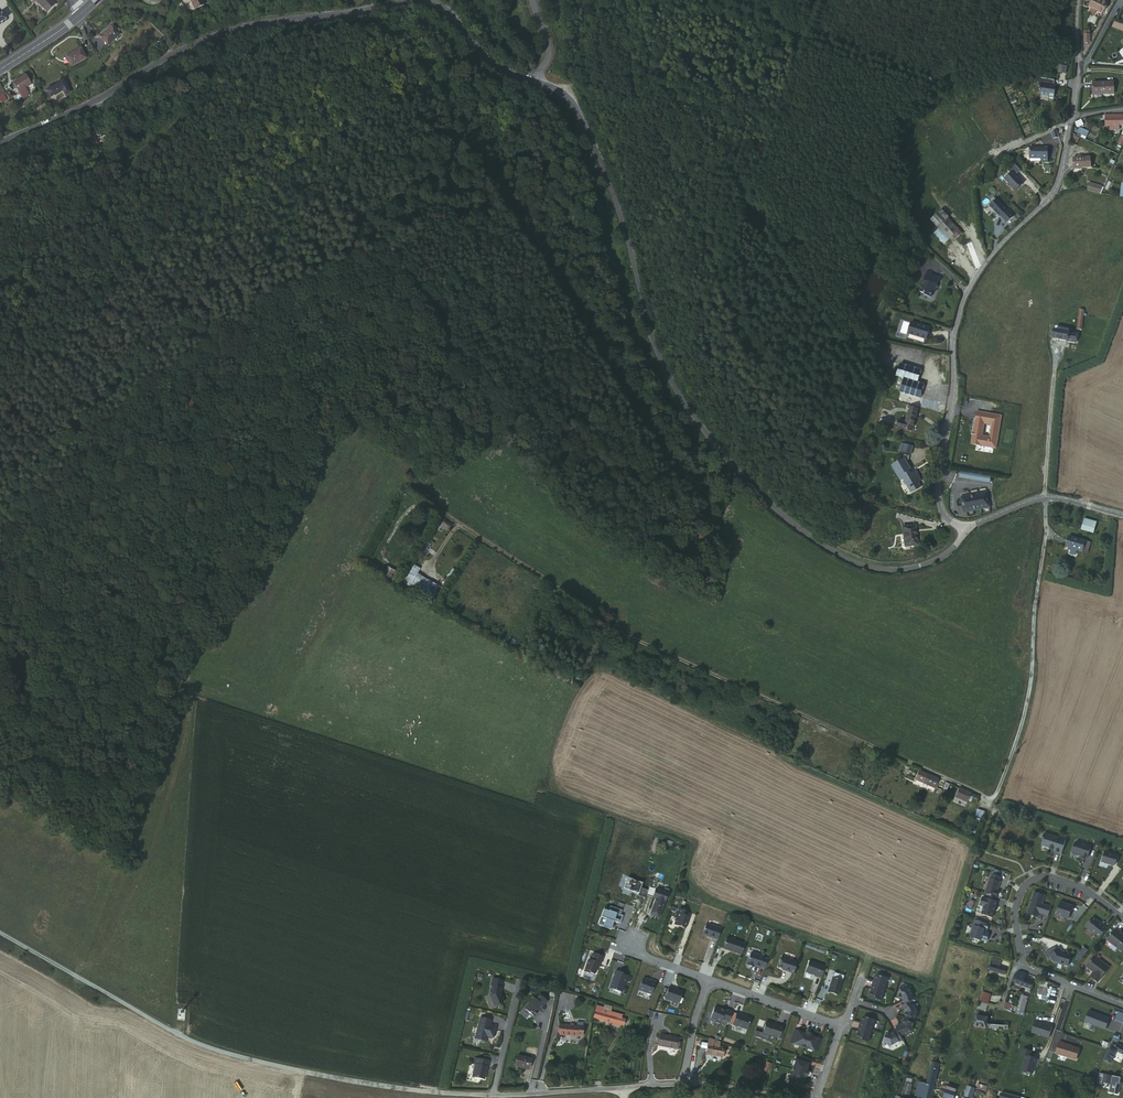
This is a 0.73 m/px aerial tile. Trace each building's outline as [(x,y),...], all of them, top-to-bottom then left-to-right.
[(46,10),(56,2),(54,0),(36,0),(46,10)] [(207,5),(209,4),(206,0),(192,0),(198,10),(207,5)] [(1100,0),(1094,0),(1089,8),(1102,14),(1107,3),(1100,0)] [(16,9),(28,28),(31,26),(19,7),(16,9)] [(9,21),(5,15),(0,18),(0,26),(9,21)] [(103,36),(109,45),(123,36),(117,27),(103,36)] [(72,67),(88,58),(82,49),(66,57),(72,67)] [(1054,76),(1054,71),(1041,70),(1040,78),(1044,78),(1043,87),(1051,87),(1051,92),(1059,92),(1059,76),(1057,76),(1054,76)] [(28,77),(15,84),(24,100),(31,96),(28,90),(34,86),(28,77)] [(52,89),(48,92),(52,99),(56,97),(57,98),(65,93),(67,97),(73,94),(66,83),(64,82),(61,84),(60,86),(53,90),(52,89)] [(1111,83),(1090,85),(1091,98),(1112,96),(1111,83)] [(0,98),(0,105),(9,99),(6,94),(0,98)] [(1111,125),(1120,125),(1122,125),(1122,115),(1106,115),(1106,125),(1111,125)] [(1086,137),(1089,131),(1079,127),(1076,133),(1086,137)] [(949,153),(950,155),(951,158),(953,161),(973,152),(969,144),(949,153)] [(1048,146),(1031,146),(1030,157),(1040,158),(1041,159),(1048,159),(1048,146)] [(1091,157),(1075,157),(1076,168),(1091,168),(1091,157)] [(1023,169),(1017,162),(1010,168),(1013,171),(1007,177),(1018,188),(1025,182),(1017,174),(1023,169)] [(1108,181),(1104,178),(1099,187),(1104,189),(1108,181)] [(1116,182),(1115,195),(1122,195),(1122,183),(1116,182)] [(999,197),(993,203),(1003,214),(1004,213),(1010,220),(1017,214),(1010,207),(1009,208),(999,197)] [(1108,198),(1106,211),(1122,214),(1122,208),(1122,200),(1108,198)] [(922,215),(925,212),(918,204),(914,206),(922,215)] [(938,226),(947,237),(952,232),(957,228),(939,208),(930,217),(938,226)] [(938,226),(933,231),(943,241),(947,237),(938,226)] [(960,232),(957,228),(952,232),(956,236),(960,232)] [(1025,241),(1019,240),(1018,251),(1044,255),(1046,246),(1025,243),(1025,241)] [(925,279),(921,290),(924,291),(926,294),(933,296),(935,290),(938,288),(937,285),(940,276),(929,272),(926,279),(925,279)] [(1083,312),(1079,312),(1077,329),(1081,330),(1084,314),(1085,314),(1085,312),(1083,312)] [(932,325),(913,320),(910,331),(929,336),(932,325)] [(1064,332),(1055,331),(1053,339),(1067,341),(1068,332),(1064,332)] [(1076,334),(1068,332),(1067,341),(1075,342),(1076,334)] [(922,359),(902,354),(901,360),(921,365),(922,359)] [(921,365),(901,360),(897,373),(899,374),(905,376),(901,391),(920,396),(924,380),(917,379),(921,365)] [(905,376),(899,374),(895,389),(901,391),(905,376)] [(937,400),(923,396),(920,404),(936,408),(938,402),(937,400)] [(919,409),(909,407),(908,413),(918,416),(919,409)] [(972,431),(973,431),(973,432),(973,435),(969,434),(968,444),(992,448),(997,416),(973,412),(970,428),(970,429),(971,429),(971,430),(971,431),(972,431)] [(918,416),(908,413),(906,421),(903,428),(903,429),(913,432),(918,416)] [(896,426),(903,428),(906,421),(898,418),(896,426)] [(901,444),(899,451),(910,454),(912,446),(901,444)] [(903,457),(899,460),(892,464),(900,479),(903,477),(906,482),(911,492),(920,487),(917,481),(920,480),(915,470),(911,473),(903,457)] [(990,481),(991,474),(960,471),(959,478),(990,481)] [(987,492),(960,498),(963,513),(990,507),(987,492)] [(1095,522),(1083,519),(1080,527),(1092,531),(1095,522)] [(439,525),(447,530),(449,526),(441,522),(439,525)] [(916,541),(920,540),(918,527),(906,528),(908,548),(917,547),(916,541)] [(1083,548),(1087,540),(1072,534),(1067,543),(1070,544),(1077,547),(1083,549),(1083,548)] [(1092,542),(1087,540),(1083,548),(1088,550),(1092,542)] [(411,566),(407,573),(414,578),(418,571),(411,566)] [(396,574),(386,567),(380,576),(391,582),(396,574)] [(414,578),(407,573),(401,583),(414,591),(419,581),(414,578)] [(436,589),(425,582),(417,593),(430,600),(436,589)] [(123,745),(120,754),(125,756),(129,747),(123,745)] [(883,764),(885,758),(880,755),(877,761),(883,764)] [(936,782),(937,778),(924,773),(920,783),(933,788),(936,782)] [(969,793),(956,787),(952,796),(966,801),(969,793)] [(985,811),(977,808),(975,813),(982,817),(985,811)] [(1061,853),(1066,838),(1060,837),(1060,838),(1044,833),(1042,838),(1043,839),(1042,843),(1043,845),(1049,847),(1049,848),(1053,849),(1052,850),(1061,853)] [(1091,847),(1076,842),(1074,843),(1072,852),(1072,854),(1078,855),(1078,854),(1080,855),(1087,858),(1091,847)] [(1115,865),(1118,855),(1104,851),(1101,862),(1113,866),(1115,865)] [(989,878),(984,893),(989,895),(996,897),(998,891),(997,891),(999,885),(998,885),(999,881),(1000,877),(992,874),(990,878),(989,878)] [(637,897),(644,900),(645,897),(647,892),(640,890),(641,885),(626,880),(623,890),(637,895),(637,897)] [(667,895),(648,888),(647,892),(645,897),(655,901),(650,915),(651,917),(657,919),(659,918),(667,895)] [(1045,893),(1034,890),(1027,911),(1038,915),(1040,910),(1042,910),(1041,911),(1048,914),(1051,905),(1044,903),(1044,904),(1042,903),(1045,893)] [(981,914),(992,917),(997,902),(995,901),(988,899),(982,897),(980,905),(984,906),(981,914)] [(1073,904),(1061,900),(1056,912),(1069,916),(1073,904)] [(605,922),(602,929),(610,932),(613,925),(619,927),(622,919),(619,918),(621,914),(609,910),(607,915),(602,913),(600,920),(605,922)] [(1069,918),(1076,921),(1079,912),(1072,910),(1069,918)] [(685,930),(689,918),(686,917),(687,913),(679,911),(678,915),(676,914),(674,919),(676,919),(674,926),(685,930)] [(1099,938),(1107,928),(1099,922),(1098,923),(1092,918),(1086,925),(1086,927),(1099,938)] [(974,919),(969,934),(970,936),(980,940),(981,939),(984,940),(985,937),(987,938),(988,933),(986,932),(988,923),(974,919)] [(721,931),(706,926),(702,936),(717,941),(721,931)] [(1116,928),(1107,940),(1121,952),(1122,949),(1122,935),(1119,933),(1120,931),(1116,928)] [(741,956),(745,946),(727,939),(723,950),(741,956)] [(1053,961),(1067,966),(1072,954),(1065,951),(1065,953),(1061,951),(1060,949),(1049,955),(1053,961)] [(759,969),(762,958),(751,954),(746,966),(751,968),(751,967),(759,969)] [(600,966),(603,959),(592,955),(590,963),(588,962),(584,973),(585,974),(588,976),(590,975),(593,976),(595,975),(598,966),(600,966)] [(1098,982),(1109,967),(1094,956),(1086,966),(1093,972),(1090,976),(1098,982)] [(996,959),(992,958),(988,971),(1003,975),(1005,968),(995,965),(996,959)] [(780,959),(777,969),(784,971),(784,972),(788,973),(789,971),(793,973),(795,965),(791,964),(792,962),(780,959)] [(824,968),(809,962),(805,973),(816,977),(816,978),(820,980),(824,968)] [(621,975),(615,973),(609,990),(621,994),(627,979),(622,977),(621,975)] [(1032,982),(1015,975),(1014,975),(1012,981),(1030,988),(1032,982)] [(872,982),(871,986),(884,990),(887,979),(875,976),(874,980),(875,980),(874,982),(872,982)] [(842,983),(832,979),(827,993),(837,997),(842,983)] [(503,1004),(500,995),(501,990),(500,989),(502,983),(492,980),(491,987),(489,996),(494,1008),(502,1005),(503,1004)] [(650,996),(655,983),(651,982),(650,983),(642,980),(638,992),(650,996)] [(884,990),(871,986),(869,990),(872,991),(871,993),(870,993),(869,997),(881,1001),(884,990)] [(1039,986),(1037,998),(1048,1000),(1051,988),(1039,986)] [(912,996),(908,989),(900,987),(897,997),(901,998),(903,1001),(902,1001),(904,1005),(910,1002),(913,1000),(911,997),(912,996)] [(668,988),(664,1000),(678,1004),(682,993),(668,988)] [(982,993),(979,1003),(988,1005),(990,995),(982,993)] [(1016,1009),(1015,1014),(1023,1016),(1025,1012),(1024,1012),(1028,997),(1021,995),(1017,1010),(1016,1009)] [(543,1007),(547,1003),(539,996),(535,1001),(534,1000),(525,1010),(534,1017),(539,1011),(542,1013),(545,1009),(543,1007)] [(586,1004),(579,1001),(577,1007),(590,1011),(591,1004),(587,1002),(586,1004)] [(910,1002),(904,1005),(901,1007),(903,1011),(904,1010),(906,1013),(904,1017),(914,1020),(917,1012),(913,1005),(912,1005),(910,1002)] [(979,1003),(977,1002),(975,1009),(986,1012),(988,1005),(979,1003)] [(1004,1009),(1004,1011),(1009,1012),(1011,1005),(1005,1003),(1004,1005),(1004,1007),(1003,1008),(1004,1009)] [(610,1007),(603,1005),(603,1008),(601,1013),(622,1018),(623,1014),(610,1010),(610,1007)] [(722,1020),(729,1022),(732,1013),(725,1010),(724,1012),(720,1010),(720,1009),(714,1008),(710,1019),(721,1022),(722,1020)] [(1089,1010),(1084,1022),(1105,1030),(1110,1018),(1089,1010)] [(594,1011),(592,1018),(600,1020),(601,1013),(594,1011)] [(1122,1023),(1122,1013),(1118,1011),(1114,1020),(1122,1023)] [(622,1018),(601,1013),(600,1020),(622,1026),(624,1018),(622,1018)] [(751,1019),(737,1014),(733,1024),(747,1029),(751,1019)] [(987,1019),(976,1016),(973,1026),(985,1029),(987,1019)] [(859,1024),(858,1028),(871,1032),(874,1021),(863,1018),(861,1022),(862,1023),(861,1025),(859,1024)] [(491,1022),(480,1019),(475,1040),(480,1041),(481,1043),(484,1043),(486,1043),(487,1039),(488,1038),(493,1039),(495,1030),(494,1028),(489,1027),(491,1022)] [(779,1037),(783,1027),(774,1023),(774,1024),(771,1023),(767,1021),(763,1032),(779,1037)] [(899,1026),(895,1028),(897,1031),(900,1037),(904,1035),(911,1032),(913,1024),(903,1021),(902,1025),(900,1026),(899,1026)] [(1048,1038),(1052,1026),(1047,1024),(1047,1025),(1035,1021),(1031,1032),(1048,1038)] [(1009,1024),(988,1022),(987,1027),(1008,1030),(1009,1024)] [(574,1027),(571,1027),(561,1026),(559,1036),(576,1038),(577,1036),(582,1037),(582,1032),(577,1031),(577,1027),(574,1027)] [(857,1032),(859,1033),(858,1035),(857,1035),(856,1040),(867,1043),(871,1032),(858,1028),(857,1032)] [(900,1037),(897,1031),(893,1033),(893,1034),(891,1035),(886,1034),(884,1043),(892,1046),(898,1042),(898,1041),(902,1040),(900,1037)] [(817,1039),(797,1032),(793,1045),(813,1051),(817,1039)] [(679,1048),(681,1037),(662,1033),(660,1044),(679,1048)] [(1113,1042),(1118,1045),(1120,1040),(1119,1039),(1120,1036),(1115,1034),(1112,1042),(1113,1042)] [(721,1042),(710,1038),(709,1043),(720,1046),(721,1042)] [(1118,1045),(1113,1042),(1113,1044),(1104,1061),(1109,1064),(1116,1052),(1122,1055),(1122,1047),(1118,1045)] [(724,1047),(720,1046),(709,1043),(708,1045),(707,1050),(706,1053),(721,1057),(724,1047)] [(1055,1054),(1075,1062),(1079,1051),(1064,1045),(1064,1044),(1060,1043),(1055,1054)] [(1026,1054),(1020,1068),(1031,1073),(1036,1058),(1029,1055),(1031,1051),(1023,1047),(1021,1053),(1026,1054)] [(853,1051),(848,1049),(847,1050),(845,1056),(843,1061),(849,1063),(853,1051)] [(531,1059),(518,1056),(515,1065),(529,1069),(531,1059)] [(488,1063),(474,1059),(473,1065),(474,1065),(471,1077),(483,1080),(486,1068),(487,1068),(488,1063)] [(801,1085),(808,1064),(795,1060),(789,1081),(801,1085)] [(932,1062),(927,1083),(933,1084),(933,1085),(938,1064),(932,1062)] [(927,1083),(921,1082),(919,1088),(918,1091),(925,1092),(923,1097),(930,1097),(933,1085),(933,1084),(927,1083)] [(833,1096),(838,1097),(840,1092),(841,1089),(842,1086),(837,1084),(833,1096)] [(907,1084),(906,1087),(904,1087),(902,1097),(907,1097),(911,1097),(914,1086),(912,1086),(907,1084)] [(1045,1097),(1061,1097),(1062,1093),(1057,1092),(1057,1089),(1040,1087),(1039,1097),(1045,1097)]
